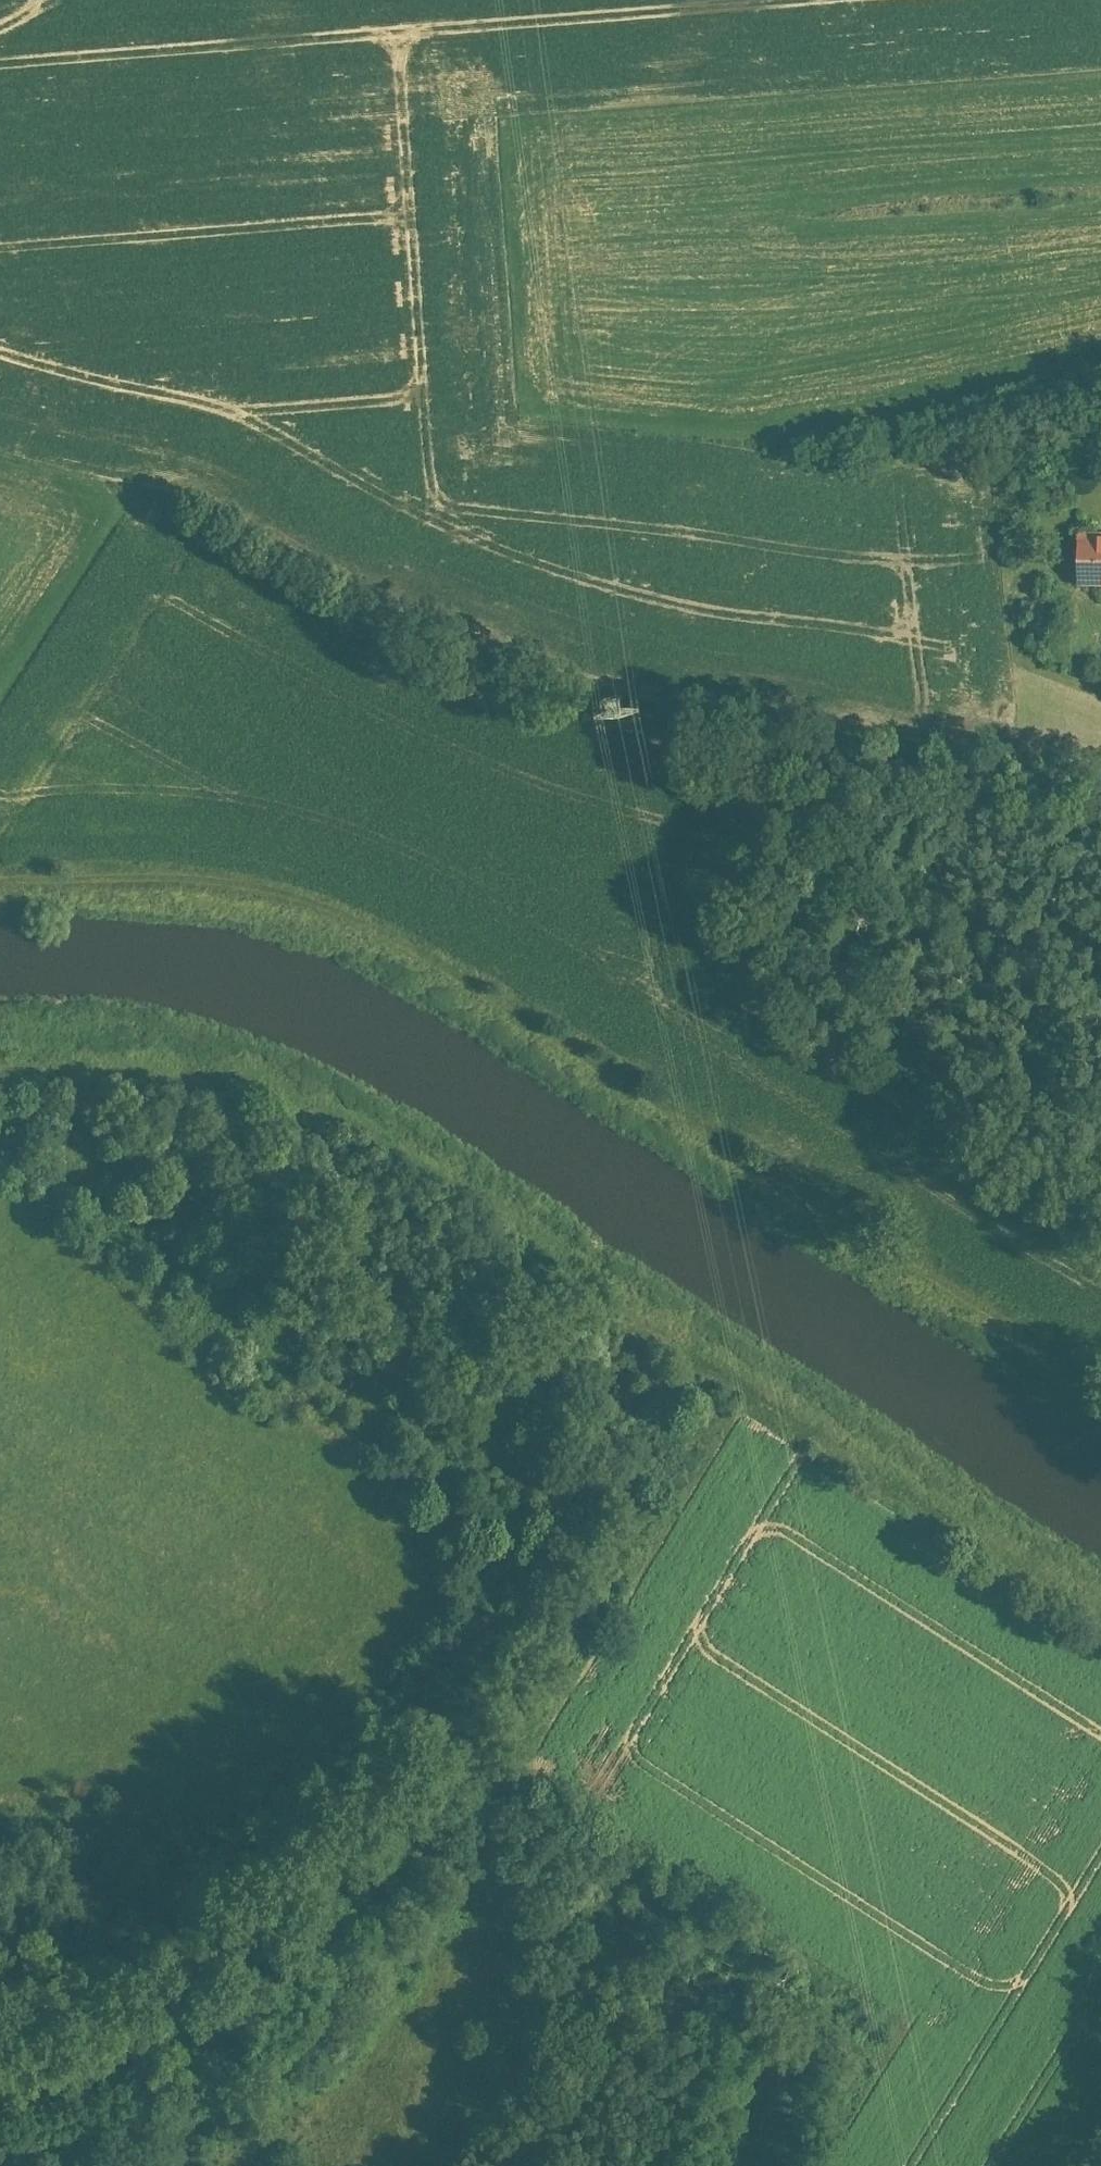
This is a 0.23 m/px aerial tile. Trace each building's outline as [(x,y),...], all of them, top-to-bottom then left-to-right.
[(1068,519),(1068,578),(1100,578),(1100,519),(1068,519)]
